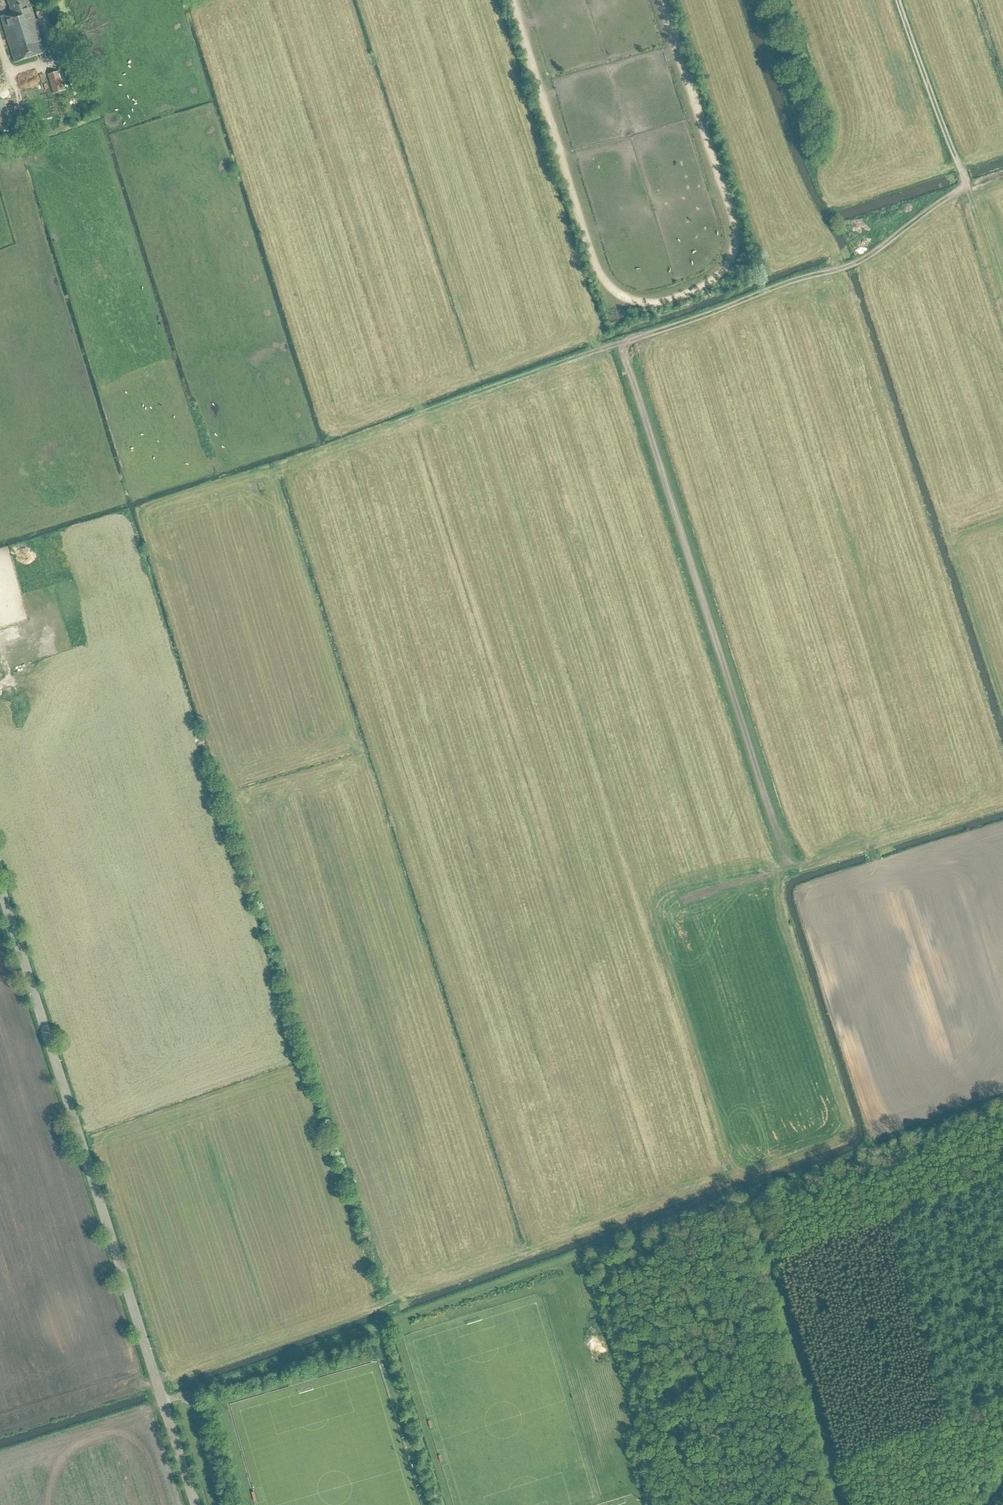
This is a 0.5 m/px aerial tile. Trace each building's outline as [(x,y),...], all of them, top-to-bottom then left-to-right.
[(45,53),(31,8),(29,9),(26,0),(8,0),(8,1),(7,2),(8,5),(9,5),(12,14),(1,18),(15,63),(39,55),(41,59),(46,58),(45,54),(45,53)] [(42,22),(48,20),(46,14),(44,7),(35,10),(37,17),(40,16),(42,22)] [(54,94),(64,91),(59,72),(48,75),(54,94)] [(192,1366),(177,1371),(180,1378),(194,1373),(192,1366)] [(300,1382),(302,1389),(315,1386),(314,1379),(300,1382)]
